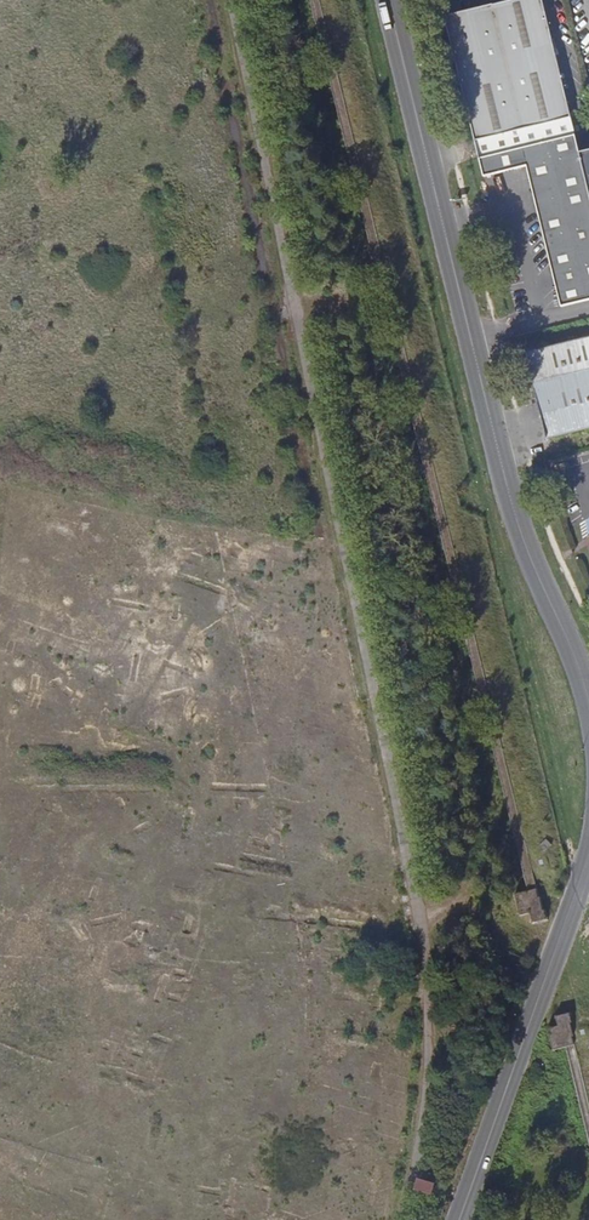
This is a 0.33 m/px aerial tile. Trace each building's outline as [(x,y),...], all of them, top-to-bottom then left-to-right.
[(575,136),(543,0),(512,0),(446,16),(444,16),(444,18),(465,106),(474,141),(484,138),(489,156),(575,136)] [(575,136),(489,156),(478,159),(483,177),(526,167),(560,307),(588,300),(588,193),(579,153),(575,136)] [(474,141),(478,159),(489,156),(484,138),(474,141)] [(579,153),(588,193),(588,151),(579,153)] [(525,353),(546,438),(588,428),(588,338),(525,353)] [(540,845),(544,851),(553,845),(548,839),(540,845)] [(533,925),(550,920),(546,906),(544,907),(541,897),(539,897),(537,889),(515,894),(521,916),(530,914),(533,925)] [(547,1030),(551,1052),(575,1047),(573,1039),(574,1039),(572,1026),(573,1025),(570,1013),(554,1017),(556,1028),(547,1030)] [(417,1193),(420,1193),(435,1197),(438,1183),(423,1179),(421,1179),(417,1193)]
